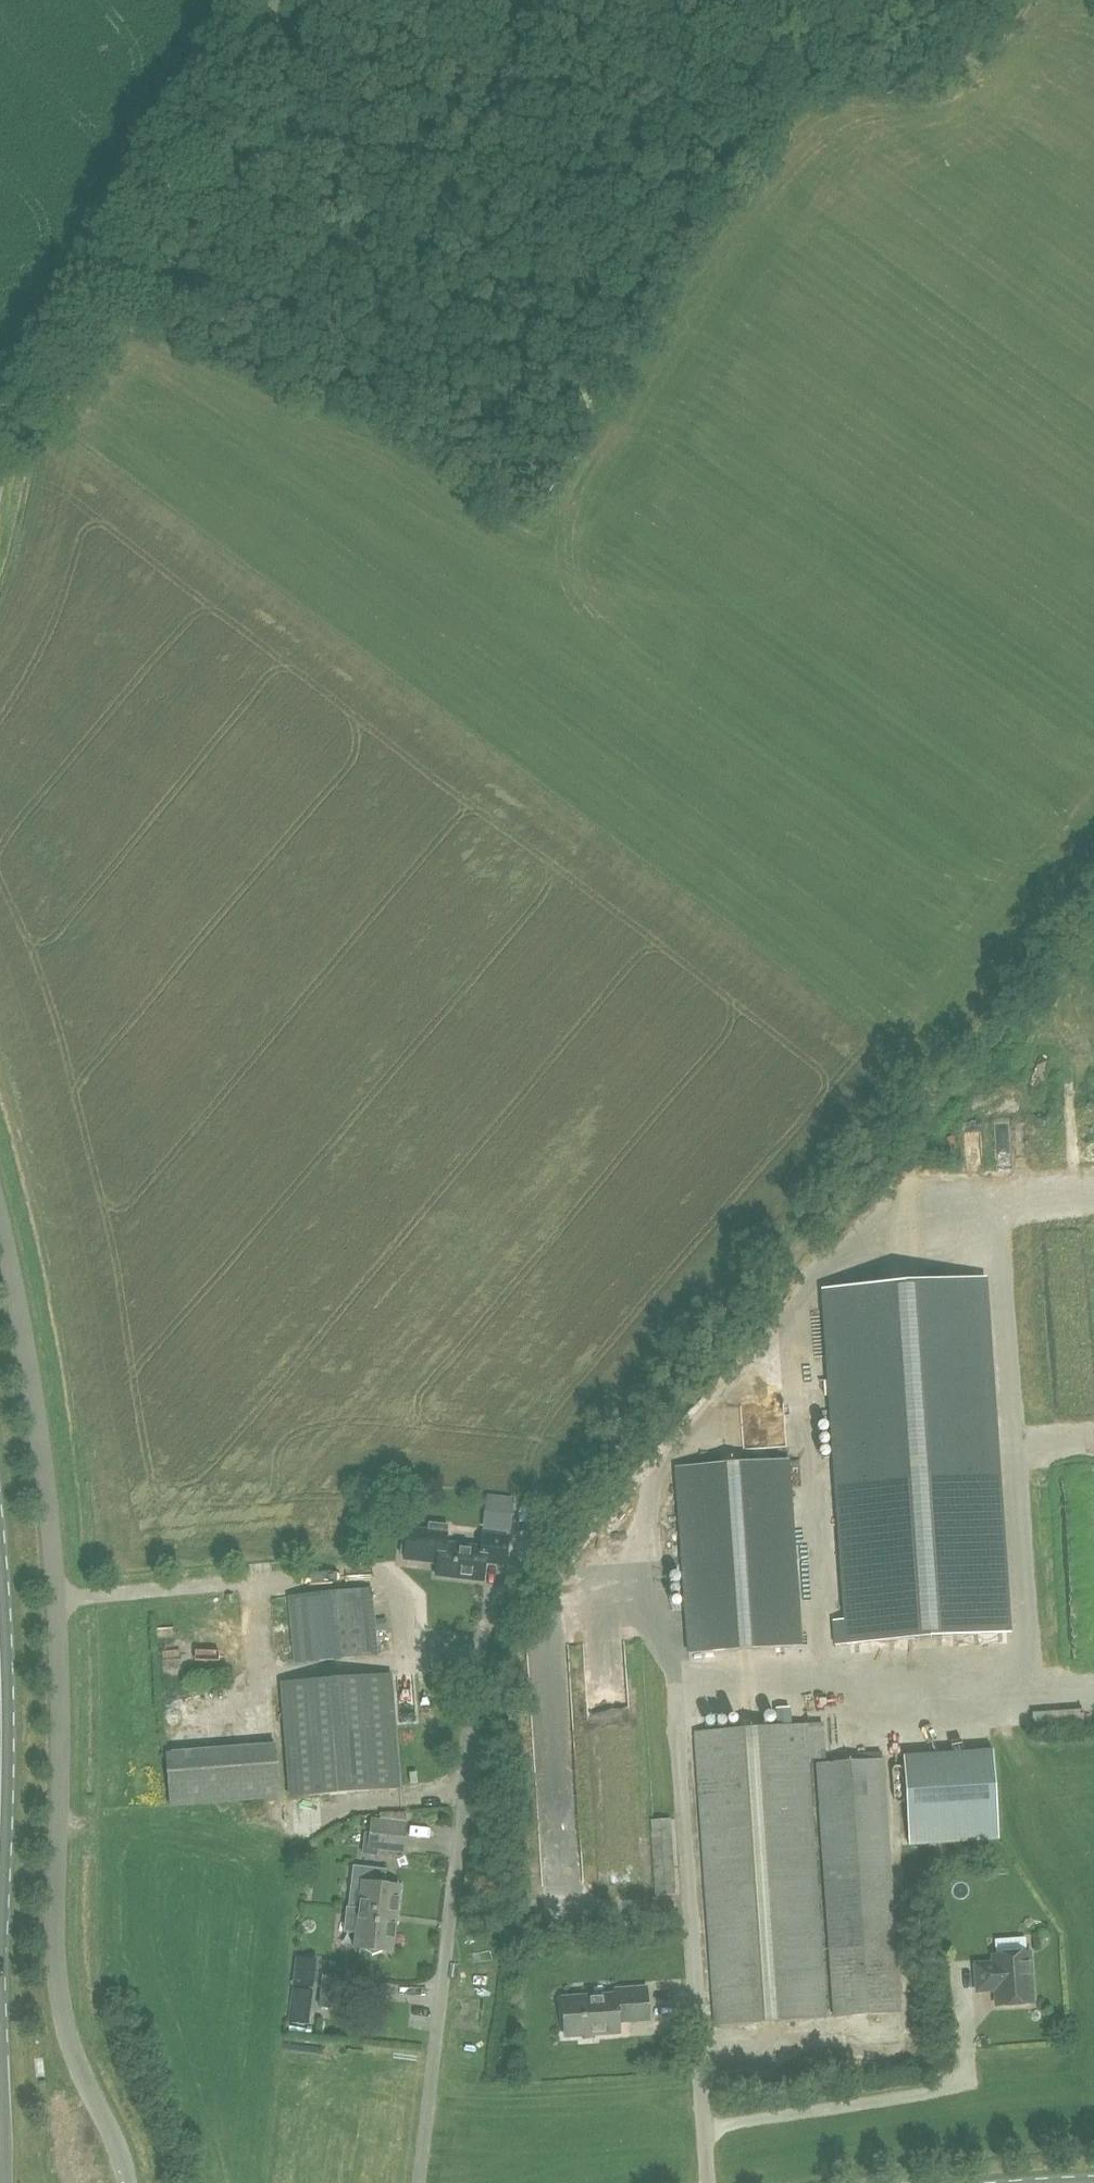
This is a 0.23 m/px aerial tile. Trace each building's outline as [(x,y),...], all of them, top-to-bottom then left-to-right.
[(836,1619),(838,1642),(1010,1631),(987,1278),(831,1288),(852,1618),(836,1619)] [(753,1445),(780,1444),(779,1415),(752,1416),(753,1445)] [(791,1456),(676,1465),(689,1652),(803,1644),(791,1456)] [(448,1532),(446,1532),(427,1530),(427,1528),(407,1526),(403,1559),(436,1563),(435,1574),(482,1580),(485,1561),(504,1564),(508,1536),(483,1533),(481,1547),(447,1542),(448,1532)] [(289,1595),(295,1662),(376,1655),(371,1588),(289,1595)] [(985,1634),(986,1646),(1006,1644),(1005,1632),(985,1634)] [(281,1682),(289,1796),(399,1787),(391,1674),(281,1682)] [(825,2017),(813,1825),(808,1759),(827,1758),(825,1723),(806,1723),(695,1731),(714,2024),(825,2017)] [(910,1744),(911,1768),(995,1764),(994,1740),(910,1744)] [(170,1805),(279,1796),(275,1744),(166,1752),(170,1805)] [(901,2012),(883,1758),(817,1763),(835,2017),(901,2012)] [(996,1764),(909,1770),(914,1834),(1000,1828),(996,1764)] [(404,1852),(407,1825),(407,1822),(407,1812),(380,1810),(379,1819),(372,1818),(368,1847),(404,1852)] [(675,1894),(670,1825),(669,1817),(651,1818),(656,1896),(675,1894)] [(354,1865),(349,1906),(347,1905),(347,1909),(396,1915),(400,1886),(385,1884),(386,1869),(354,1865)] [(392,1951),(396,1915),(347,1909),(344,1930),(357,1931),(355,1946),(365,1947),(372,1953),(382,1950),(392,1951)] [(296,1954),(292,1985),(309,1987),(313,1957),(296,1954)] [(976,1966),(978,1991),(978,1993),(996,1991),(997,2007),(1033,2005),(1030,1954),(994,1956),(994,1964),(976,1966)] [(346,2009),(350,1979),(324,1976),(320,2006),(346,2009)] [(619,2020),(649,2018),(647,1986),(615,1988),(615,1994),(562,1998),(565,2035),(620,2031),(619,2020)]
